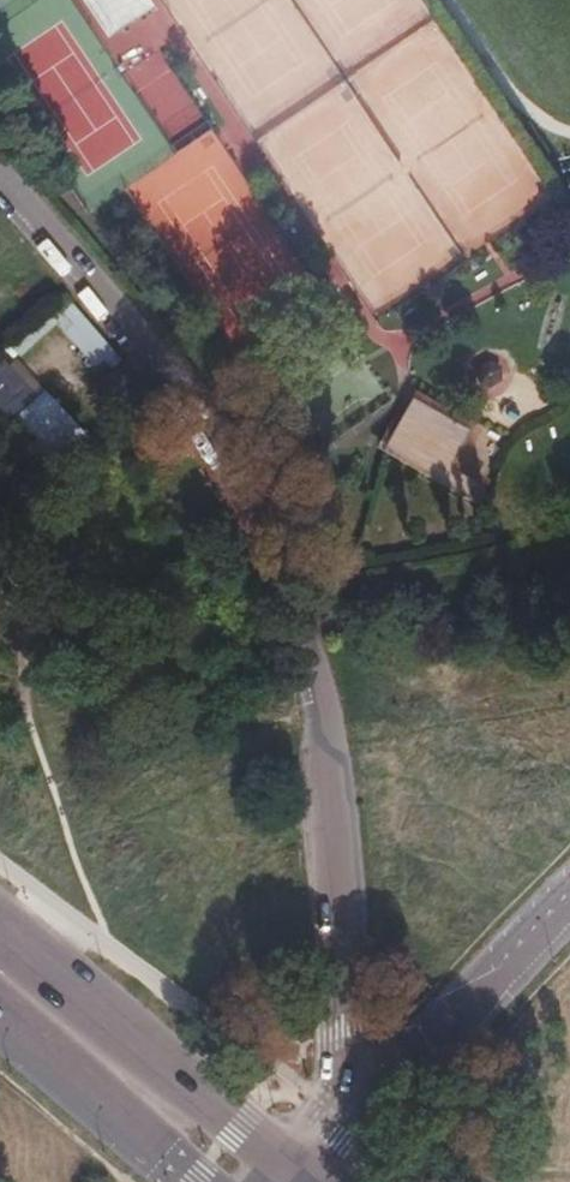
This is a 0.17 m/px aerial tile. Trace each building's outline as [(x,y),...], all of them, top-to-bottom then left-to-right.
[(109,38),(156,8),(150,0),(135,0),(137,4),(112,21),(99,0),(84,0),(109,38)] [(66,297),(49,311),(98,370),(116,356),(66,297)] [(83,433),(5,347),(0,351),(0,411),(48,464),(83,433)] [(501,368),(491,362),(478,369),(477,383),(490,389),(502,383),(501,368)] [(384,450),(430,476),(453,436),(406,411),(384,450)]
